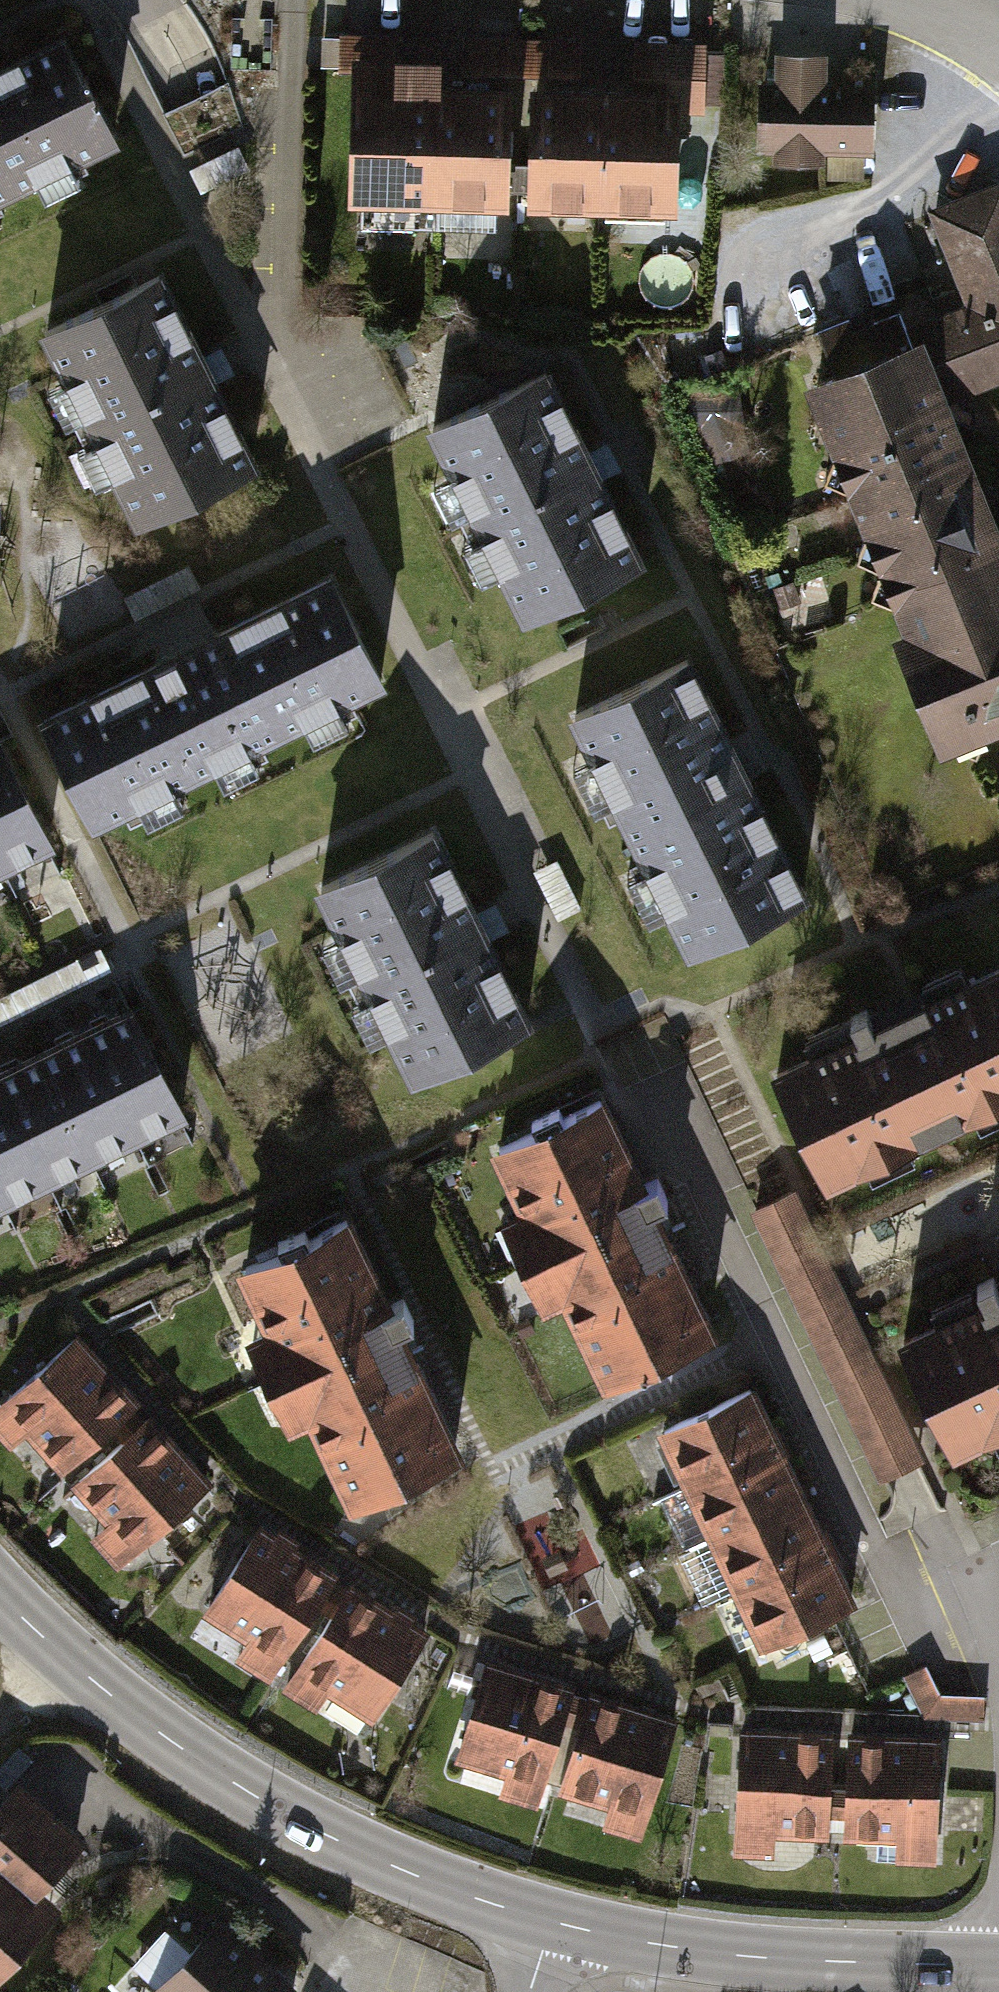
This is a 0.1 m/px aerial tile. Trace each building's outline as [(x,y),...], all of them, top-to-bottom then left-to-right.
[(0,63),(0,189),(113,134),(62,32),(0,63)] [(596,38),(478,36),(478,70),(596,71),(596,38)] [(413,38),(350,38),(350,72),(363,72),(363,206),(444,206),(529,206),(529,86),(462,86),(462,55),(413,55),(413,38)] [(647,86),(529,86),(529,206),(612,206),(698,206),(698,172),(698,105),(724,105),(724,44),(647,44),(647,86)] [(795,80),(779,79),(775,142),(789,143),(787,167),(831,170),(832,145),(890,149),(894,86),(844,83),(846,54),(797,50),(795,80)] [(977,404),(992,398),(998,395),(998,184),(942,206),(985,318),(933,338),(922,307),(873,326),(869,316),(831,330),(846,371),(824,380),(966,750),(998,738),(998,461),(977,404)] [(157,276),(50,327),(142,519),(250,468),(157,276)] [(543,372),(432,426),(524,616),(635,562),(543,372)] [(326,576),(45,712),(93,811),(375,674),(326,576)] [(684,664),(572,720),(689,951),(801,895),(684,664)] [(0,748),(0,861),(2,865),(47,843),(0,748)] [(435,834),(322,890),(413,1074),(526,1019),(435,834)] [(790,1075),(841,1187),(998,1115),(998,979),(790,1075)] [(181,1112),(130,1008),(85,1030),(136,1134),(181,1112)] [(136,1134),(85,1030),(41,1052),(92,1156),(136,1134)] [(41,1052),(0,1072),(0,1080),(48,1178),(92,1156),(41,1052)] [(0,1080),(0,1194),(3,1200),(48,1178),(0,1080)] [(597,1096),(478,1155),(502,1202),(483,1211),(535,1316),(554,1307),(597,1393),(715,1335),(597,1096)] [(808,1192),(760,1214),(884,1487),(906,1477),(932,1465),(808,1192)] [(350,1222),(235,1271),(260,1328),(241,1336),(263,1388),(285,1439),(304,1430),(340,1513),(455,1463),(350,1222)] [(898,1341),(952,1456),(998,1434),(998,1294),(898,1341)] [(75,1338),(0,1405),(0,1450),(5,1456),(23,1440),(69,1490),(148,1419),(75,1338)] [(653,1435),(678,1488),(778,1441),(753,1388),(653,1435)] [(114,1580),(213,1491),(148,1419),(69,1490),(104,1529),(84,1547),(114,1580)] [(678,1488),(703,1541),(802,1494),(778,1441),(678,1488)] [(703,1541),(728,1594),(827,1547),(802,1494),(703,1541)] [(338,1582),(255,1532),(202,1620),(242,1645),(226,1671),(269,1696),(338,1582)] [(728,1594),(752,1646),(852,1600),(827,1547),(728,1594)] [(373,1723),(426,1635),(338,1582),(269,1696),(312,1723),(328,1696),(373,1723)] [(577,1696),(480,1667),(452,1759),(509,1777),(499,1807),(540,1819),(548,1792),(577,1696)] [(993,1694),(948,1693),(936,1668),(912,1679),(932,1719),(993,1720),(993,1694)] [(636,1846),(673,1725),(577,1696),(548,1792),(607,1810),(599,1835),(636,1846)] [(848,1735),(737,1729),(730,1857),(776,1859),(777,1834),(842,1838),(848,1735)] [(947,1792),(950,1741),(848,1735),(842,1838),(896,1841),(894,1868),(942,1870),(947,1792)] [(59,1907),(37,1886),(84,1836),(19,1775),(0,1795),(0,1970),(59,1907)] [(229,1916),(198,1951),(178,1933),(143,1972),(163,1990),(162,1991),(308,1991),(311,1989),(229,1916)]
